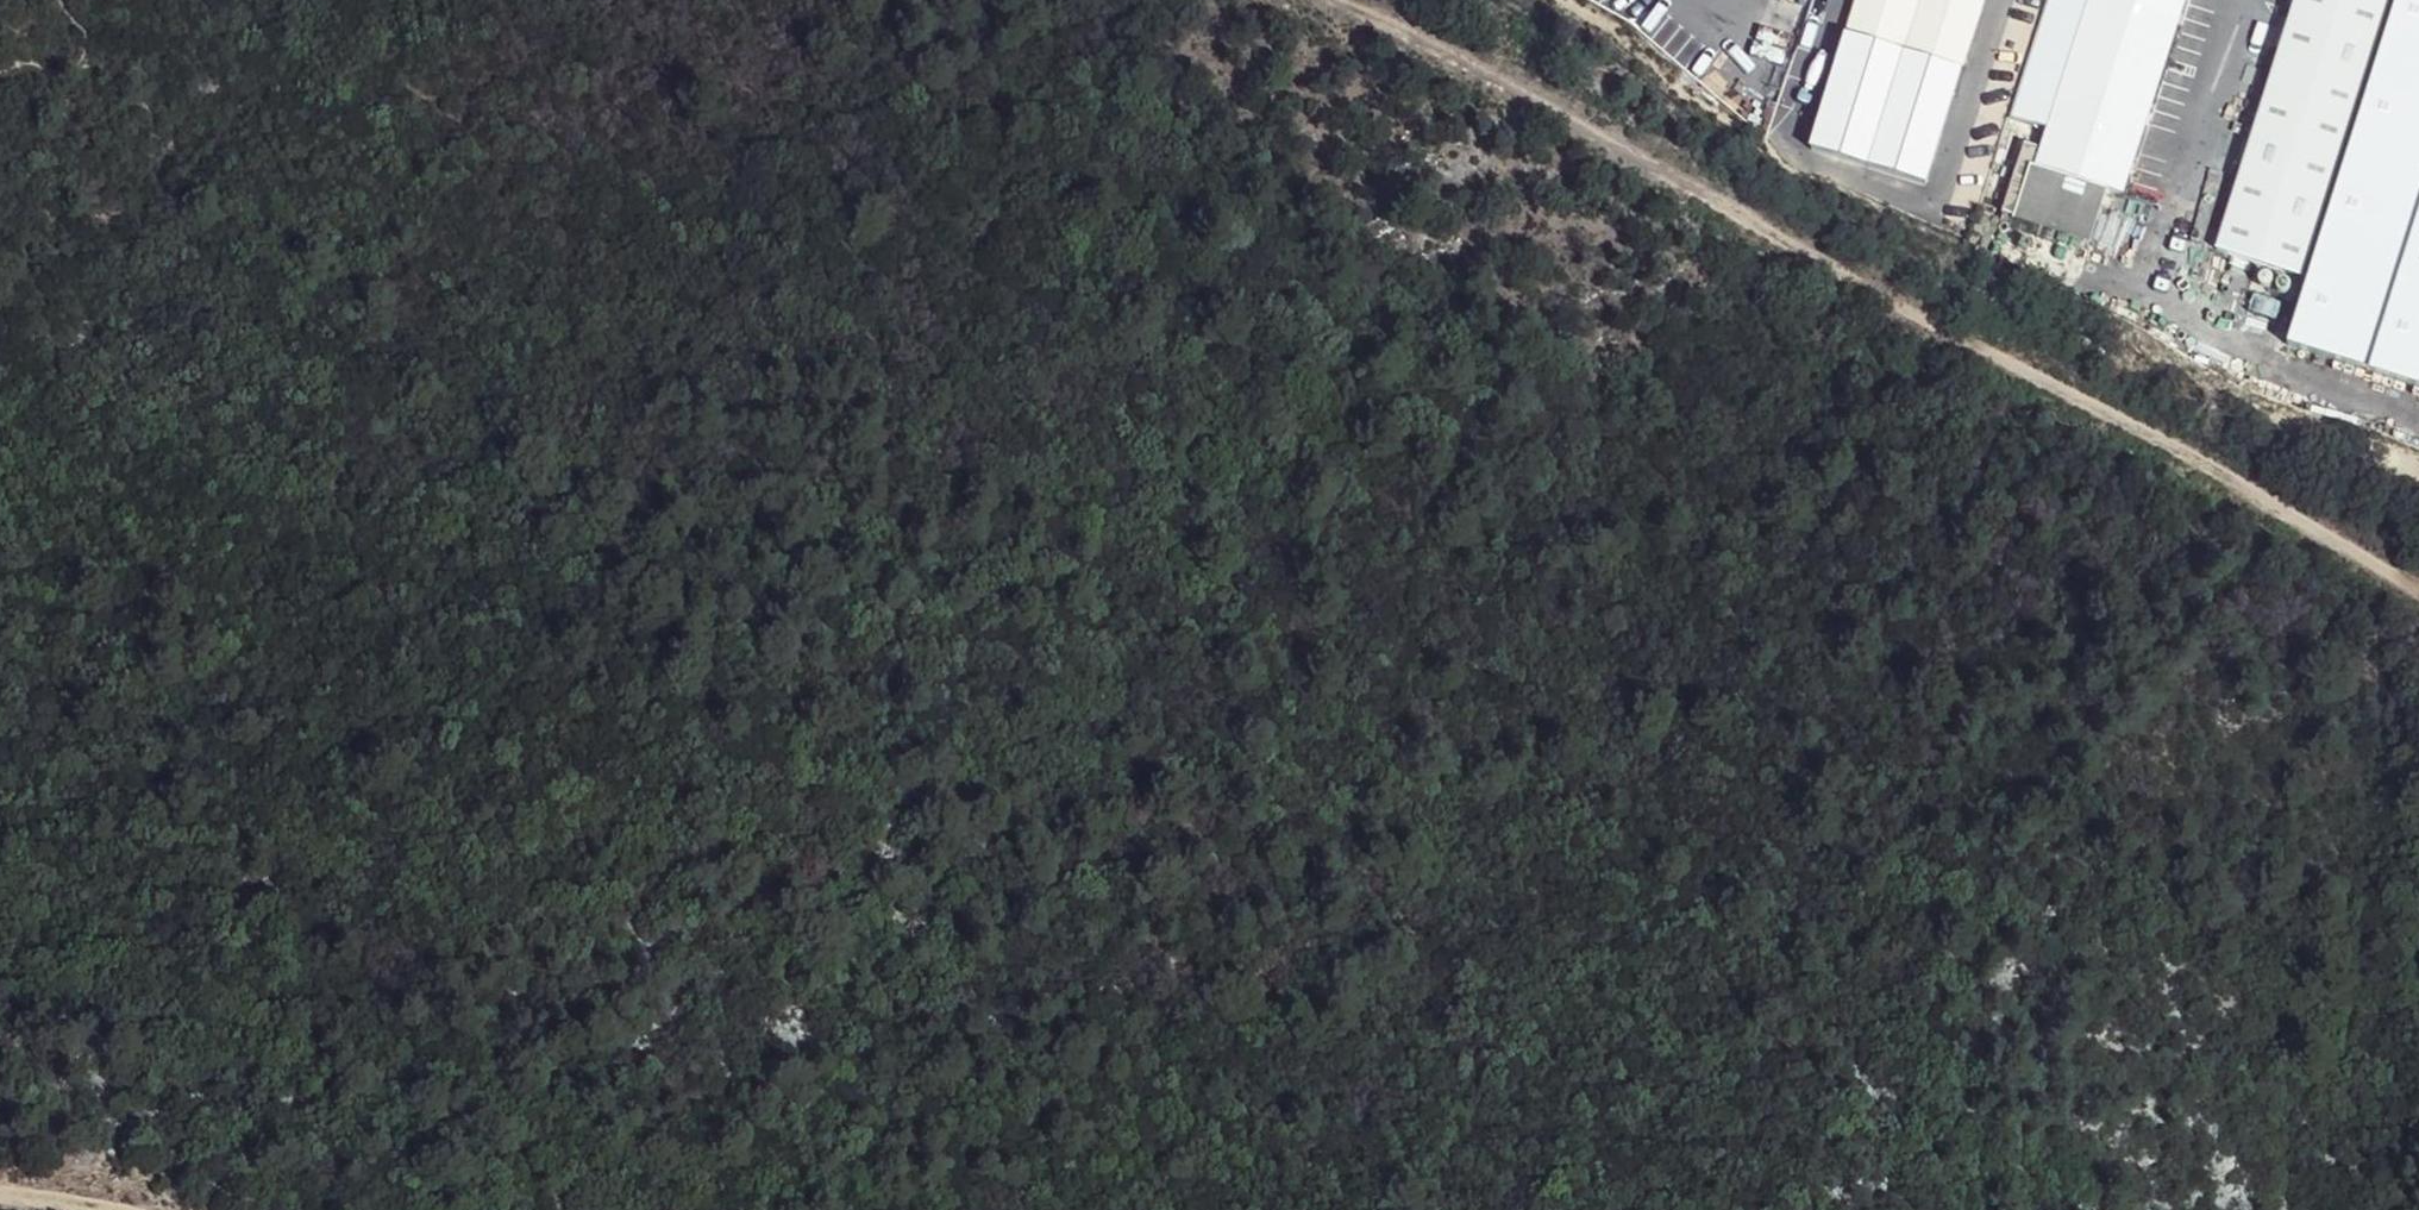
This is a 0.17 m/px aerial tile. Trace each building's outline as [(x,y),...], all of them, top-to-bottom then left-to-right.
[(1809,142),(1928,185),(1988,0),(1854,0),(1809,142)] [(2088,23),(2175,51),(2189,10),(2160,0),(2096,0),(2088,23)] [(2189,10),(2192,0),(2160,0),(2189,10)] [(2215,246),(2305,275),(2286,338),(2418,384),(2418,0),(2293,0),(2215,246)] [(2088,23),(2058,114),(2146,142),(2175,51),(2088,23)] [(2023,143),(2006,192),(2098,222),(2108,193),(2127,199),(2146,142),(2058,114),(2039,169),(2030,167),(2037,148),(2023,143)] [(2098,222),(2006,192),(1999,216),(2090,244),(2098,222)]
